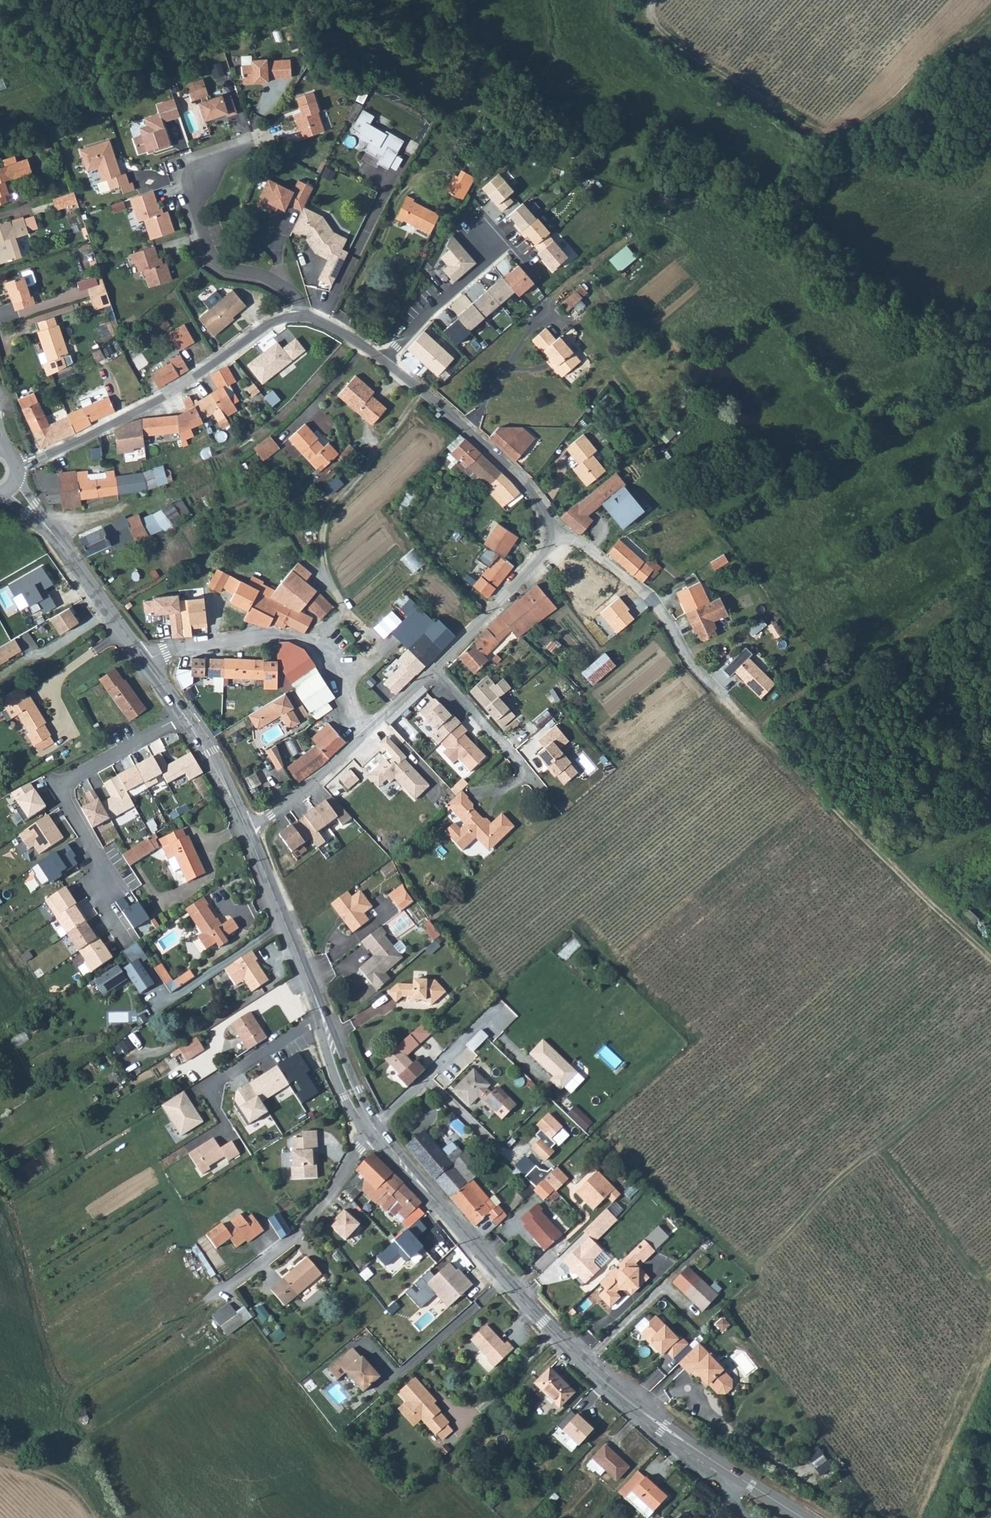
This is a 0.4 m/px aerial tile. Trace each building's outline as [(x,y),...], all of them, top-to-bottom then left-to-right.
[(242,65),(243,82),(264,81),(263,78),(268,77),(291,76),(290,58),(267,60),(267,58),(252,59),(252,64),(242,65)] [(214,76),(224,73),(220,61),(210,64),(214,76)] [(202,100),(199,101),(205,119),(226,112),(227,115),(236,112),(231,94),(223,97),(222,93),(208,98),(202,78),(187,83),(192,98),(200,95),(202,100)] [(318,110),(312,91),(296,96),(301,111),(293,114),(298,127),(294,129),(297,139),(323,130),(316,111),(318,110)] [(133,137),(138,152),(154,147),(154,150),(170,144),(163,121),(180,115),(174,97),(156,103),(159,112),(145,117),(147,125),(140,127),(142,134),(133,137)] [(377,163),(388,169),(389,167),(396,155),(398,152),(404,141),(386,131),(384,134),(369,125),(374,116),(363,110),(352,129),(360,134),(359,136),(370,142),(365,151),(375,156),(376,154),(381,156),(377,163)] [(567,138),(570,145),(584,139),(581,133),(567,138)] [(109,139),(80,148),(86,169),(97,166),(102,180),(96,182),(99,191),(128,182),(125,172),(120,173),(119,170),(115,168),(113,161),(116,160),(109,139)] [(0,171),(0,204),(14,199),(12,192),(15,191),(11,179),(17,177),(13,163),(18,161),(17,155),(5,159),(6,165),(1,166),(3,171),(0,171)] [(403,159),(396,155),(389,167),(396,170),(403,159)] [(446,191),(462,200),(465,195),(475,177),(462,170),(458,176),(455,174),(446,191)] [(480,189),(501,213),(512,203),(507,196),(513,191),(498,174),(480,189)] [(267,179),(264,185),(273,189),(276,183),(267,179)] [(302,208),(312,187),(297,179),(294,186),(299,194),(293,206),(301,209),(302,208)] [(292,190),(276,183),(273,189),(264,185),(256,202),(257,207),(268,212),(270,209),(277,206),(283,209),(287,203),(292,190)] [(294,186),(292,190),(287,203),(293,206),(299,194),(294,186)] [(158,208),(152,190),(130,197),(138,220),(144,218),(150,238),(173,230),(167,210),(163,212),(160,212),(158,208)] [(78,202),(74,191),(62,195),(66,206),(75,202),(78,202)] [(66,206),(62,195),(53,198),(56,209),(66,206)] [(405,221),(406,218),(419,225),(418,227),(429,233),(439,214),(413,200),(413,199),(407,195),(395,218),(404,223),(405,221)] [(523,203),(509,215),(516,224),(514,226),(520,232),(536,218),(523,203)] [(308,213),(301,209),(292,229),(305,235),(309,241),(311,240),(314,245),(313,246),(316,250),(325,255),(333,253),(341,236),(331,232),(321,216),(309,211),(308,213)] [(24,218),(27,230),(37,226),(34,215),(24,218)] [(2,262),(22,256),(16,236),(28,232),(27,230),(24,218),(11,222),(11,219),(0,223),(0,257),(2,262)] [(405,221),(418,227),(419,225),(406,218),(405,221)] [(536,218),(520,232),(525,238),(527,235),(536,245),(549,233),(536,218)] [(442,270),(453,283),(476,264),(451,235),(445,246),(449,250),(440,258),(447,266),(442,270)] [(344,238),(341,236),(333,253),(325,255),(329,257),(326,263),(332,266),(335,261),(339,260),(342,261),(347,252),(339,249),(344,238)] [(621,271),(638,255),(627,243),(610,259),(621,271)] [(157,257),(153,245),(129,252),(132,262),(135,261),(138,270),(143,269),(148,285),(170,278),(165,261),(162,262),(159,263),(157,257)] [(332,283),(342,261),(339,260),(335,261),(332,266),(326,263),(319,278),(332,283)] [(93,268),(96,277),(102,275),(100,270),(99,267),(93,268)] [(509,273),(502,279),(514,293),(518,298),(533,285),(519,268),(510,275),(509,273)] [(5,281),(9,291),(11,291),(18,309),(35,303),(32,294),(30,295),(26,286),(34,283),(35,280),(32,270),(29,269),(21,272),(23,276),(5,281)] [(85,281),(87,287),(104,281),(103,278),(102,275),(96,277),(85,281)] [(502,279),(487,292),(499,306),(514,293),(502,279)] [(104,281),(87,287),(90,296),(107,290),(104,282),(104,281)] [(247,305),(233,288),(199,318),(214,336),(231,322),(230,320),(233,316),(247,305)] [(107,290),(90,296),(93,305),(110,299),(109,298),(107,290)] [(9,291),(15,310),(18,309),(11,291),(9,291)] [(560,304),(567,312),(582,299),(575,291),(560,304)] [(487,292),(472,305),(484,318),(499,306),(487,292)] [(110,299),(93,305),(94,308),(111,303),(110,299)] [(472,305),(456,317),(468,332),(484,318),(472,305)] [(40,330),(46,349),(44,350),(48,361),(43,363),(47,375),(52,373),(60,369),(73,362),(70,353),(68,354),(59,324),(56,324),(53,316),(37,321),(40,330)] [(452,325),(444,333),(455,345),(469,333),(468,332),(456,317),(450,323),(452,325)] [(162,323),(165,328),(171,324),(167,319),(162,323)] [(168,332),(178,350),(194,341),(184,323),(168,332)] [(542,352),(544,351),(556,365),(554,367),(561,376),(579,361),(559,336),(555,340),(545,329),(531,339),(542,352)] [(38,331),(44,350),(46,349),(40,330),(38,331)] [(430,337),(413,355),(436,376),(452,358),(430,337)] [(295,338),(289,343),(298,354),(304,349),(295,338)] [(277,342),(248,365),(262,382),(298,354),(289,343),(282,349),(277,342)] [(97,348),(103,357),(111,352),(105,343),(97,348)] [(151,373),(158,386),(179,375),(178,374),(188,368),(180,353),(170,359),(171,362),(151,373)] [(211,374),(218,388),(211,393),(225,416),(226,417),(237,410),(233,403),(239,400),(230,384),(235,381),(226,365),(211,374)] [(372,390),(353,373),(335,393),(369,423),(384,407),(376,400),(373,400),(367,395),(369,393),(372,390)] [(248,388),(253,395),(259,390),(254,383),(248,388)] [(274,389),(266,395),(273,405),(281,399),(274,389)] [(22,408),(39,402),(34,392),(17,398),(22,408)] [(194,403),(197,409),(202,419),(213,413),(218,421),(219,420),(225,416),(211,393),(194,403)] [(69,416),(75,432),(92,424),(91,421),(115,410),(108,395),(92,402),(89,396),(80,400),(84,410),(69,416)] [(178,414),(179,432),(190,428),(203,422),(202,419),(197,409),(194,403),(190,395),(182,399),(187,409),(178,414)] [(22,408),(38,442),(40,447),(75,432),(69,416),(68,415),(49,424),(39,402),(22,408)] [(178,414),(142,417),(144,435),(179,432),(178,414)] [(129,421),(133,447),(145,445),(144,435),(142,417),(129,421)] [(114,428),(116,437),(117,452),(134,450),(133,447),(129,421),(114,428)] [(302,453),(304,450),(311,457),(308,460),(316,468),(318,467),(322,463),(325,466),(338,453),(328,442),(324,446),(317,438),(318,437),(305,423),(288,438),(302,453)] [(488,438),(515,462),(533,439),(520,427),(499,426),(488,438)] [(179,432),(180,439),(193,433),(190,428),(179,432)] [(448,444),(454,450),(452,451),(447,456),(452,461),(447,466),(456,474),(466,464),(484,480),(480,485),(485,490),(486,488),(501,472),(458,434),(448,444)] [(568,445),(575,454),(571,457),(577,465),(571,469),(584,487),(604,472),(591,454),(595,451),(582,434),(568,445)] [(254,448),(261,457),(277,444),(270,435),(254,448)] [(261,457),(262,459),(279,446),(277,444),(261,457)] [(565,448),(571,457),(575,454),(568,445),(565,448)] [(91,448),(92,458),(100,457),(101,454),(100,447),(91,448)] [(344,448),(338,453),(346,462),(352,457),(344,448)] [(302,453),(308,460),(311,457),(304,450),(302,453)] [(456,474),(461,479),(467,473),(480,485),(484,480),(466,464),(456,474)] [(152,469),(156,485),(168,481),(167,477),(170,476),(171,474),(171,469),(168,468),(165,470),(163,465),(152,469)] [(35,469),(36,477),(47,501),(61,501),(63,507),(60,481),(59,472),(52,472),(51,467),(35,469)] [(59,472),(60,481),(77,479),(76,471),(76,470),(63,471),(62,469),(59,469),(59,472)] [(95,478),(97,496),(120,493),(117,482),(116,476),(115,469),(105,470),(105,472),(106,477),(95,478)] [(143,473),(147,488),(156,485),(152,469),(143,473)] [(76,471),(77,479),(80,499),(97,496),(95,478),(89,479),(89,474),(88,470),(76,471)] [(501,472),(486,488),(485,490),(502,507),(521,492),(501,472)] [(116,476),(117,482),(120,493),(136,490),(145,489),(147,488),(143,473),(116,476)] [(339,475),(327,486),(332,492),(344,482),(339,475)] [(605,487),(602,483),(595,488),(607,504),(609,502),(617,514),(615,515),(624,527),(634,519),(632,517),(642,510),(627,489),(630,487),(621,475),(605,487)] [(422,484),(426,488),(433,481),(428,477),(422,484)] [(60,481),(63,507),(81,505),(80,499),(77,479),(60,481)] [(396,501),(403,508),(416,495),(408,487),(396,501)] [(466,508),(469,511),(478,500),(473,496),(469,500),(471,502),(466,508)] [(173,503),(181,517),(188,512),(180,499),(173,503)] [(575,504),(583,511),(589,504),(582,499),(575,504)] [(393,504),(400,510),(395,516),(398,520),(404,515),(402,512),(405,509),(403,508),(396,501),(393,504)] [(161,509),(172,523),(181,517),(173,503),(172,502),(161,509)] [(583,511),(575,504),(561,516),(581,535),(593,520),(583,511)] [(465,517),(469,511),(466,508),(464,506),(459,511),(465,517)] [(152,513),(161,529),(164,532),(175,526),(172,523),(161,509),(152,513)] [(126,519),(133,533),(135,539),(148,534),(161,529),(152,513),(141,518),(138,514),(126,519)] [(112,523),(119,539),(133,533),(126,519),(125,516),(112,523)] [(99,528),(107,545),(111,544),(112,547),(115,546),(117,550),(135,542),(134,540),(135,539),(133,533),(119,539),(112,523),(99,528)] [(484,543),(500,554),(504,557),(518,537),(498,523),(484,543)] [(99,528),(79,537),(87,554),(107,545),(99,528)] [(616,541),(609,534),(597,547),(606,555),(607,553),(616,541)] [(153,547),(149,540),(145,543),(149,550),(153,547)] [(607,553),(625,569),(641,582),(643,583),(649,575),(653,578),(657,574),(656,573),(653,570),(654,569),(634,553),(617,540),(616,541),(607,553)] [(634,553),(654,569),(653,570),(656,573),(661,567),(639,547),(634,553)] [(474,586),(480,592),(483,594),(487,597),(514,565),(504,557),(500,554),(474,586)] [(724,554),(710,562),(714,569),(728,561),(724,554)] [(270,595),(277,599),(291,607),(309,582),(305,579),(311,571),(297,560),(274,589),(270,595)] [(41,566),(8,585),(14,596),(22,592),(29,605),(26,607),(32,617),(43,609),(39,602),(47,596),(43,590),(53,584),(41,566)] [(247,584),(218,568),(208,586),(219,592),(222,586),(233,594),(230,601),(248,610),(259,589),(262,583),(263,581),(252,575),(247,584)] [(291,607),(300,611),(317,588),(309,582),(291,607)] [(700,582),(677,593),(682,603),(683,603),(688,613),(710,602),(700,582)] [(259,589),(270,595),(274,589),(262,583),(259,589)] [(500,616),(506,622),(511,629),(517,638),(557,607),(537,585),(500,616)] [(244,619),(256,623),(270,595),(259,589),(248,610),(244,619)] [(308,604),(320,618),(332,607),(320,593),(308,604)] [(467,596),(473,603),(477,600),(471,593),(467,596)] [(256,623),(268,626),(271,622),(281,627),(291,607),(277,599),(270,595),(256,623)] [(153,601),(143,602),(145,614),(154,613),(154,616),(170,615),(172,640),(192,637),(191,630),(207,628),(204,598),(179,600),(179,596),(153,599),(153,601)] [(728,614),(720,597),(710,602),(688,613),(687,613),(694,630),(696,629),(701,639),(705,641),(717,635),(714,628),(709,627),(712,621),(714,621),(728,614)] [(401,658),(410,649),(426,665),(436,654),(456,636),(438,619),(435,622),(410,599),(400,609),(407,616),(384,640),(401,658)] [(473,603),(478,608),(482,605),(477,600),(473,603)] [(470,607),(476,614),(479,610),(478,608),(473,603),(470,607)] [(73,607),(55,619),(64,633),(82,622),(73,607)] [(281,627),(283,628),(286,623),(291,626),(300,611),(291,607),(281,627)] [(291,626),(304,633),(312,617),(300,611),(291,626)] [(459,656),(474,673),(488,659),(485,655),(511,629),(506,622),(500,616),(459,656)] [(774,622),(768,626),(776,640),(782,636),(774,622)] [(0,648),(0,666),(11,659),(26,651),(18,638),(0,648)] [(545,647),(553,653),(559,646),(551,640),(545,647)] [(277,662),(279,665),(304,649),(295,643),(278,645),(277,660),(277,662)] [(279,665),(291,682),(316,665),(304,649),(279,665)] [(401,658),(404,662),(384,681),(395,693),(415,673),(416,674),(426,665),(410,649),(401,658)] [(592,684),(615,665),(604,652),(581,672),(592,684)] [(492,658),(496,662),(501,658),(497,653),(492,658)] [(263,659),(191,657),(191,674),(270,677),(270,684),(276,684),(277,662),(277,660),(272,660),(263,659)] [(384,671),(389,675),(402,661),(397,657),(384,671)] [(772,684),(746,657),(732,670),(742,681),(744,681),(746,683),(745,684),(744,685),(757,698),(772,684)] [(291,682),(293,685),(304,703),(310,713),(327,701),(335,697),(317,671),(319,670),(316,665),(291,682)] [(100,680),(129,721),(146,709),(125,681),(124,683),(114,670),(100,680)] [(470,690),(503,726),(515,715),(498,696),(511,687),(503,678),(495,684),(487,675),(470,690)] [(568,680),(574,686),(578,682),(572,677),(568,680)] [(555,685),(563,696),(567,701),(574,695),(562,680),(555,685)] [(549,690),(551,693),(554,691),(560,699),(563,696),(555,685),(549,690)] [(6,712),(12,709),(17,716),(29,734),(27,736),(34,747),(36,746),(50,737),(51,736),(44,725),(46,723),(34,705),(31,707),(26,698),(20,689),(0,701),(0,703),(6,712)] [(551,693),(557,701),(560,699),(554,691),(551,693)] [(296,708),(288,694),(251,715),(256,724),(264,726),(283,716),(290,730),(302,724),(294,710),(296,708)] [(26,698),(31,707),(34,705),(28,697),(26,698)] [(435,698),(420,713),(436,731),(431,736),(438,744),(440,742),(461,723),(453,715),(451,716),(435,698)] [(310,713),(315,719),(331,707),(327,701),(310,713)] [(6,712),(12,720),(17,716),(12,709),(6,712)] [(311,737),(317,744),(329,757),(346,741),(328,722),(311,737)] [(461,723),(440,742),(447,749),(443,753),(453,764),(458,759),(462,762),(476,749),(473,746),(474,745),(464,734),(468,731),(461,723)] [(555,725),(537,740),(543,747),(537,753),(543,760),(547,764),(547,767),(554,775),(555,774),(563,783),(577,771),(569,762),(570,762),(558,749),(552,741),(562,733),(555,725)] [(562,733),(552,741),(558,749),(568,740),(562,733)] [(50,737),(36,746),(40,752),(54,743),(50,737)] [(390,741),(383,748),(394,759),(394,762),(391,765),(385,760),(381,764),(387,769),(382,774),(386,779),(390,783),(395,779),(415,799),(429,786),(410,766),(403,771),(398,766),(406,758),(390,741)] [(287,767),(298,782),(317,768),(329,757),(317,744),(287,767)] [(285,767),(277,746),(267,751),(278,770),(285,767)] [(476,750),(476,749),(462,762),(470,771),(485,757),(478,749),(476,750)] [(160,753),(152,757),(162,774),(167,784),(185,774),(189,781),(203,773),(190,753),(167,766),(160,753)] [(152,757),(135,767),(144,783),(147,789),(158,783),(155,778),(162,774),(152,757)] [(387,769),(381,764),(368,776),(378,786),(386,779),(382,774),(387,769)] [(135,767),(117,777),(126,793),(144,783),(135,767)] [(340,779),(347,789),(358,780),(350,770),(340,779)] [(246,775),(251,786),(261,782),(257,771),(246,775)] [(117,777),(103,784),(111,798),(99,804),(107,819),(107,820),(134,807),(126,793),(117,777)] [(463,777),(452,788),(457,793),(469,782),(463,777)] [(30,784),(11,794),(21,808),(16,811),(24,822),(46,807),(38,795),(36,797),(33,792),(35,791),(30,784)] [(474,805),(462,790),(450,802),(469,821),(466,824),(465,825),(460,829),(454,823),(446,831),(452,837),(451,838),(463,850),(476,837),(477,838),(480,836),(486,843),(489,840),(495,845),(514,827),(501,813),(490,823),(486,822),(483,818),(473,809),(474,805)] [(107,819),(99,804),(95,797),(78,808),(90,829),(107,819)] [(331,797),(298,821),(311,839),(317,848),(325,842),(317,832),(336,819),(342,826),(352,819),(331,797)] [(469,821),(450,802),(444,808),(447,812),(451,808),(466,824),(469,821)] [(47,814),(17,834),(28,849),(32,846),(38,854),(62,837),(47,814)] [(279,835),(292,853),(311,839),(298,821),(279,835)] [(158,839),(173,871),(179,868),(186,882),(205,873),(188,836),(185,837),(181,828),(158,839)] [(121,854),(126,861),(128,865),(158,847),(153,840),(157,838),(154,832),(121,854)] [(480,836),(477,838),(489,851),(495,845),(489,840),(486,843),(480,836)] [(67,843),(37,863),(50,882),(61,875),(59,872),(65,868),(66,870),(76,864),(72,857),(75,855),(67,843)] [(65,887),(45,900),(56,917),(76,903),(65,887)] [(371,907),(360,891),(351,898),(346,892),(331,903),(352,932),(368,920),(362,913),(371,907)] [(414,901),(406,891),(393,902),(401,911),(414,901)] [(185,908),(202,934),(197,937),(205,949),(216,941),(219,947),(228,941),(225,936),(238,927),(231,917),(221,924),(216,917),(215,918),(207,906),(208,905),(203,896),(185,908)] [(122,897),(115,901),(133,929),(149,918),(138,901),(129,907),(122,897)] [(56,917),(66,934),(85,921),(78,911),(80,910),(76,903),(56,917)] [(967,915),(976,924),(980,919),(971,910),(967,915)] [(426,916),(420,921),(427,929),(432,925),(426,916)] [(85,921),(66,934),(78,950),(98,936),(94,930),(92,931),(85,921)] [(356,969),(368,985),(382,974),(398,962),(399,957),(404,953),(405,950),(400,943),(392,948),(383,935),(385,934),(380,927),(360,942),(366,950),(368,949),(373,956),(356,969)] [(98,936),(78,950),(85,960),(83,962),(90,972),(112,957),(98,936)] [(148,959),(136,941),(129,946),(121,952),(118,953),(127,966),(117,972),(114,968),(91,984),(99,996),(129,976),(140,993),(153,984),(139,964),(148,959)] [(222,970),(234,987),(243,981),(250,992),(267,981),(258,967),(256,968),(253,963),(254,962),(257,960),(250,951),(222,970)] [(191,968),(175,979),(163,961),(155,967),(172,992),(196,975),(191,968)] [(368,985),(373,991),(386,981),(382,974),(368,985)] [(398,983),(388,992),(396,1001),(403,995),(412,996),(411,999),(418,1000),(427,1000),(432,1005),(447,992),(436,980),(414,979),(414,984),(398,983)] [(432,1005),(444,1005),(452,998),(447,992),(432,1005)] [(247,1050),(266,1038),(249,1012),(230,1024),(247,1050)] [(481,1030),(466,1045),(473,1052),(488,1037),(481,1030)] [(119,1055),(134,1046),(128,1036),(113,1045),(119,1055)] [(178,1049),(186,1061),(203,1050),(195,1037),(178,1049)] [(553,1076),(550,1080),(561,1090),(578,1073),(543,1040),(530,1054),(553,1076)] [(398,1046),(384,1057),(400,1074),(403,1078),(401,1080),(408,1087),(426,1069),(416,1059),(413,1062),(398,1046)] [(297,1050),(275,1064),(289,1084),(294,1080),(301,1089),(295,1093),(302,1104),(318,1093),(305,1073),(310,1069),(297,1050)] [(289,1084),(275,1064),(249,1082),(255,1092),(262,1102),(289,1084)] [(452,1088),(467,1104),(479,1092),(484,1097),(483,1098),(501,1117),(514,1104),(496,1086),(489,1092),(485,1087),(487,1085),(472,1070),(452,1088)] [(255,1092),(249,1082),(234,1091),(233,1101),(247,1123),(265,1112),(253,1093),(255,1092)] [(183,1090),(161,1104),(181,1135),(203,1121),(192,1104),(190,1105),(186,1100),(189,1099),(183,1090)] [(577,1104),(568,1112),(585,1130),(594,1121),(577,1104)] [(564,1124),(551,1111),(539,1122),(544,1126),(538,1132),(543,1136),(534,1145),(547,1157),(556,1149),(553,1146),(558,1140),(553,1135),(564,1124)] [(225,1130),(215,1135),(222,1145),(231,1140),(225,1130)] [(302,1137),(291,1138),(293,1166),(290,1167),(291,1179),(316,1177),(316,1164),(314,1164),(313,1150),(317,1149),(315,1130),(302,1131),(302,1137)] [(405,1146),(434,1179),(463,1154),(457,1147),(446,1156),(424,1130),(405,1146)] [(211,1139),(188,1155),(202,1176),(213,1169),(210,1165),(224,1157),(226,1160),(238,1153),(230,1140),(217,1149),(211,1139)] [(434,1179),(450,1198),(468,1183),(483,1170),(466,1150),(463,1154),(434,1179)] [(342,1191),(354,1199),(362,1190),(369,1196),(379,1187),(385,1193),(375,1204),(385,1213),(388,1210),(402,1223),(422,1203),(372,1153),(360,1165),(355,1173),(357,1175),(342,1191)] [(553,1190),(555,1192),(569,1178),(566,1176),(577,1165),(568,1156),(544,1180),(553,1190)] [(622,1194),(598,1171),(577,1192),(595,1210),(608,1197),(614,1202),(622,1194)] [(536,1187),(529,1180),(520,1189),(527,1196),(533,1190),(536,1187)] [(544,1180),(536,1187),(533,1190),(543,1200),(553,1190),(544,1180)] [(450,1198),(467,1218),(485,1202),(468,1183),(450,1198)] [(467,1218),(474,1227),(487,1216),(491,1221),(499,1214),(494,1208),(491,1210),(485,1202),(467,1218)] [(533,1239),(536,1236),(547,1248),(562,1235),(541,1211),(542,1209),(537,1204),(520,1219),(525,1225),(522,1227),(533,1239)] [(588,1237),(563,1262),(569,1268),(568,1271),(570,1274),(572,1274),(574,1274),(584,1284),(599,1270),(594,1264),(593,1260),(602,1251),(593,1243),(591,1241),(614,1219),(605,1210),(583,1232),(588,1237)] [(278,1211),(267,1218),(280,1238),(290,1230),(278,1211)] [(343,1212),(328,1226),(342,1240),(357,1226),(343,1212)] [(221,1222),(206,1234),(216,1248),(229,1238),(236,1246),(246,1239),(247,1241),(256,1235),(244,1219),(239,1213),(223,1225),(221,1222)] [(251,1214),(244,1219),(256,1235),(263,1229),(251,1214)] [(491,1221),(496,1227),(504,1219),(499,1214),(491,1221)] [(614,1219),(591,1241),(593,1243),(616,1220),(614,1219)] [(417,1220),(375,1256),(383,1265),(396,1254),(403,1262),(421,1247),(414,1238),(425,1229),(417,1220)] [(533,1239),(544,1251),(547,1248),(536,1236),(533,1239)] [(644,1241),(628,1258),(601,1285),(608,1291),(602,1297),(612,1308),(621,1299),(616,1293),(619,1290),(628,1290),(634,1295),(650,1279),(642,1272),(641,1273),(639,1272),(639,1269),(636,1265),(641,1260),(645,1264),(655,1253),(644,1241)] [(696,1264),(701,1270),(710,1261),(705,1255),(696,1264)] [(270,1288),(285,1306),(321,1274),(306,1257),(270,1288)] [(427,1271),(404,1292),(420,1309),(433,1297),(446,1310),(473,1285),(457,1267),(454,1270),(447,1263),(432,1277),(427,1271)] [(673,1284),(704,1312),(718,1297),(688,1269),(673,1284)] [(218,1311),(232,1331),(243,1323),(237,1314),(229,1303),(218,1311)] [(263,1304),(256,1308),(263,1321),(271,1316),(263,1304)] [(245,1308),(237,1314),(243,1323),(252,1317),(245,1308)] [(723,1331),(732,1324),(724,1315),(715,1322),(723,1331)] [(673,1359),(687,1345),(680,1337),(677,1340),(654,1317),(648,1324),(648,1327),(640,1335),(662,1357),(666,1352),(673,1359)] [(499,1339),(487,1326),(471,1340),(488,1359),(487,1361),(493,1368),(513,1349),(507,1342),(504,1344),(502,1347),(497,1341),(499,1339)] [(709,1356),(698,1345),(680,1363),(692,1374),(694,1372),(703,1381),(705,1379),(710,1384),(711,1383),(720,1392),(728,1392),(733,1387),(733,1380),(723,1370),(725,1369),(718,1362),(719,1362),(711,1354),(709,1356)] [(354,1347),(343,1357),(352,1366),(362,1357),(354,1347)] [(343,1357),(338,1361),(347,1372),(364,1391),(381,1377),(375,1369),(374,1370),(371,1367),(372,1366),(363,1356),(362,1357),(352,1366),(343,1357)] [(425,1364),(428,1368),(434,1363),(431,1359),(425,1364)] [(338,1379),(347,1372),(338,1361),(329,1369),(338,1379)] [(534,1383),(541,1390),(542,1389),(560,1406),(574,1392),(549,1367),(534,1383)] [(400,1409),(410,1419),(414,1416),(414,1417),(417,1414),(422,1421),(436,1435),(437,1434),(448,1424),(450,1423),(441,1413),(442,1411),(435,1404),(430,1402),(427,1399),(431,1395),(416,1377),(398,1393),(407,1403),(400,1409)] [(431,1395),(427,1399),(430,1402),(435,1404),(437,1402),(431,1395)] [(400,1409),(398,1411),(414,1428),(422,1421),(417,1414),(414,1417),(414,1416),(410,1419),(400,1409)] [(582,1410),(560,1432),(576,1447),(590,1431),(582,1423),(589,1416),(582,1410)] [(437,1434),(443,1441),(454,1431),(448,1424),(437,1434)] [(808,1452),(821,1475),(833,1467),(820,1445),(808,1452)] [(594,1471),(599,1465),(605,1471),(616,1480),(629,1467),(605,1446),(586,1467),(592,1473),(594,1471)] [(594,1471),(600,1476),(605,1471),(599,1465),(594,1471)] [(638,1471),(624,1486),(618,1492),(626,1499),(632,1492),(645,1478),(638,1471)] [(632,1492),(626,1499),(646,1517),(648,1517),(667,1497),(645,1478),(632,1492)] [(549,1499),(553,1503),(558,1497),(554,1493),(549,1499)]
